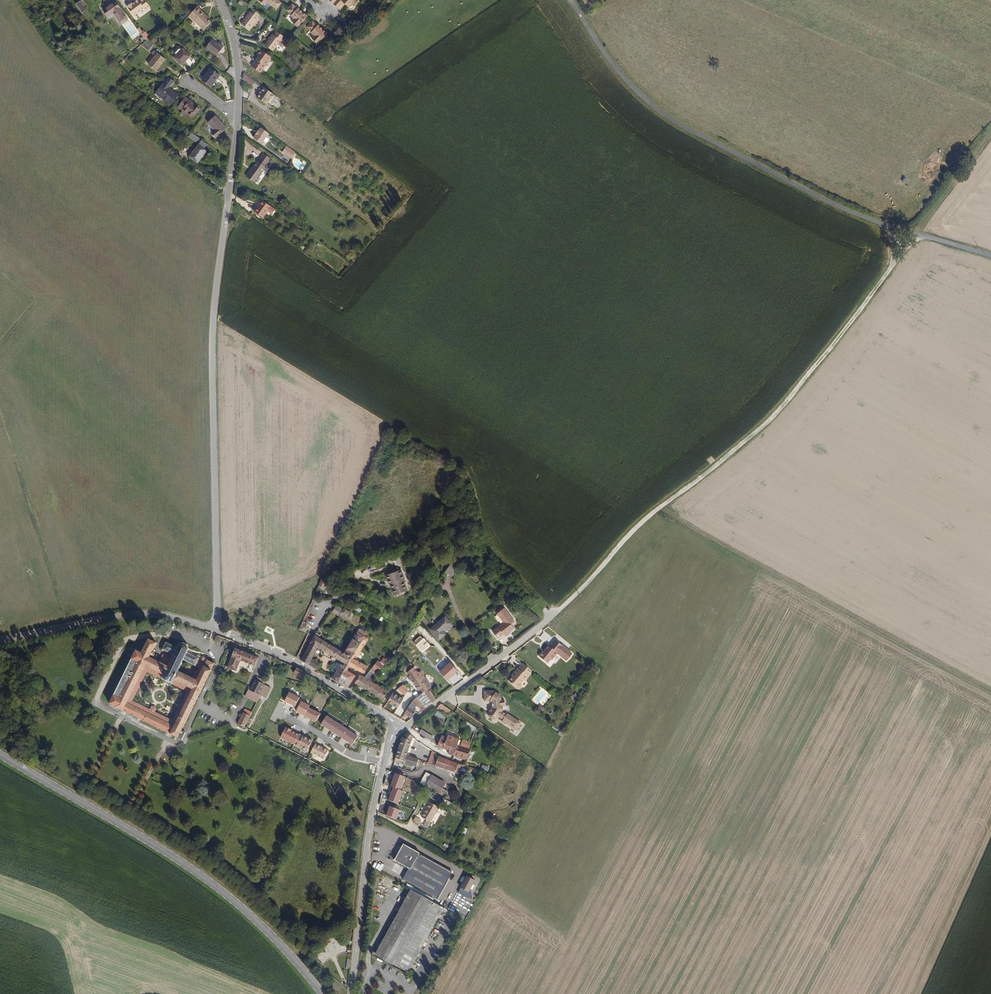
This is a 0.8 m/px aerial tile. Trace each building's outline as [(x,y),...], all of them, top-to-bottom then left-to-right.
[(89,4),(87,0),(80,0),(77,2),(84,11),(85,10),(87,13),(90,11),(86,6),(89,4)] [(124,13),(116,0),(109,0),(102,4),(107,12),(113,8),(118,17),(124,13)] [(151,6),(147,0),(136,0),(136,1),(134,2),(133,1),(128,4),(134,14),(145,7),(147,9),(151,6)] [(257,0),(263,6),(262,7),(265,10),(270,5),(275,10),(280,4),(276,0),(257,0)] [(340,1),(339,0),(337,0),(332,5),(337,10),(341,5),(342,4),(344,6),(348,9),(351,6),(353,8),(358,2),(356,0),(341,0),(340,1)] [(204,11),(204,9),(200,4),(191,14),(206,29),(214,21),(204,11)] [(296,8),(295,9),(290,4),(284,10),(289,15),(289,16),(292,19),(289,22),(295,28),(305,17),(302,13),(301,14),(299,13),(300,12),(296,8)] [(256,14),(250,9),(248,11),(247,11),(238,23),(245,29),(250,23),(252,20),(254,21),(256,18),(255,17),(256,14)] [(125,24),(132,39),(138,35),(131,21),(125,24)] [(316,26),(315,27),(310,22),(305,28),(310,33),(309,33),(312,37),(309,40),(315,45),(326,34),(322,31),(321,32),(319,30),(320,29),(316,26)] [(278,41),(281,37),(273,31),(271,35),(269,34),(260,44),(268,51),(277,41),(278,41)] [(218,56),(224,48),(213,39),(207,47),(218,56)] [(148,51),(153,46),(147,40),(146,41),(144,42),(141,45),(148,51)] [(194,51),(199,54),(202,49),(197,46),(194,51)] [(183,66),(191,57),(183,49),(175,59),(183,66)] [(156,71),(165,60),(154,50),(151,54),(154,57),(148,65),(156,71)] [(263,73),(274,57),(264,50),(261,54),(262,56),(254,67),(263,73)] [(213,87),(221,75),(212,68),(203,80),(213,87)] [(255,80),(245,72),(243,71),(243,80),(251,86),(255,80)] [(166,88),(172,80),(166,76),(155,93),(158,95),(159,94),(164,97),(163,98),(171,104),(178,94),(172,90),(171,91),(166,88)] [(270,97),(274,92),(263,85),(256,95),(266,102),(270,97)] [(193,104),(194,102),(185,97),(179,105),(184,109),(184,108),(187,110),(187,111),(194,116),(200,108),(193,104)] [(215,136),(226,128),(216,114),(208,120),(214,129),(211,131),(215,136)] [(267,132),(268,130),(260,125),(253,135),(261,140),(262,138),(265,140),(269,134),(267,132)] [(197,143),(200,138),(192,132),(188,136),(197,143)] [(207,143),(201,138),(193,148),(202,155),(207,149),(205,147),(207,143)] [(290,156),(295,150),(286,144),(282,150),(290,156)] [(197,162),(202,155),(193,148),(188,155),(197,162)] [(265,164),(271,157),(263,152),(258,159),(257,159),(246,174),(255,181),(266,165),(265,164)] [(302,170),(305,166),(295,158),(290,166),(293,168),(295,166),(302,170)] [(271,211),(274,206),(261,197),(254,206),(263,212),(267,208),(271,211)] [(452,577),(458,568),(451,563),(445,572),(452,577)] [(404,583),(402,578),(399,569),(387,573),(390,582),(392,587),(393,587),(395,592),(400,590),(400,591),(405,590),(403,584),(404,583)] [(326,581),(328,580),(327,577),(322,578),(319,585),(323,586),(326,581)] [(345,601),(343,604),(336,600),(333,606),(340,610),(341,608),(348,612),(352,605),(345,601)] [(512,623),(515,620),(505,607),(497,613),(504,622),(493,631),(498,638),(504,633),(506,635),(515,627),(512,623)] [(441,632),(450,624),(444,618),(429,631),(438,641),(444,635),(441,632)] [(306,627),(308,623),(303,620),(300,626),(299,629),(304,632),(307,627),(306,627)] [(367,637),(369,633),(362,629),(360,632),(364,635),(367,637)] [(368,637),(367,637),(364,635),(360,632),(345,653),(326,640),(327,639),(325,638),(324,639),(323,638),(320,637),(322,635),(318,632),(312,641),(312,642),(302,660),(305,662),(319,670),(322,665),(319,663),(320,662),(317,660),(317,661),(314,659),(321,647),(340,660),(348,666),(346,669),(341,666),(334,679),(349,688),(357,676),(351,672),(354,668),(364,673),(366,669),(365,668),(366,666),(356,660),(370,641),(367,639),(368,637)] [(173,660),(165,656),(162,663),(170,667),(169,668),(150,658),(156,645),(157,645),(149,641),(143,654),(137,652),(110,704),(178,738),(202,692),(215,664),(208,661),(207,663),(199,659),(200,657),(189,652),(190,649),(190,648),(190,646),(189,645),(187,644),(186,643),(184,644),(182,644),(181,645),(180,647),(179,649),(166,643),(163,648),(163,650),(166,652),(167,650),(176,654),(173,660)] [(573,654),(564,647),(557,641),(551,647),(550,647),(546,652),(545,651),(540,657),(549,664),(552,660),(553,661),(559,654),(567,661),(571,658),(573,654)] [(255,669),(259,660),(235,650),(227,669),(236,673),(240,662),(255,669)] [(378,670),(400,655),(397,654),(387,660),(384,657),(379,661),(375,659),(370,669),(377,673),(378,670)] [(447,680),(458,671),(450,663),(440,672),(447,680)] [(521,688),(521,686),(520,684),(523,682),(524,682),(531,673),(528,671),(529,670),(523,665),(519,670),(518,670),(511,678),(512,679),(509,683),(516,689),(518,690),(520,689),(521,688)] [(422,671),(419,674),(414,667),(406,674),(419,692),(422,690),(423,693),(430,705),(435,702),(428,690),(431,687),(426,677),(422,671)] [(309,676),(299,670),(297,669),(294,675),(304,681),(304,680),(306,682),(309,676)] [(372,682),(377,673),(370,669),(366,678),(372,682)] [(372,682),(366,678),(362,676),(357,684),(359,685),(384,700),(388,692),(372,682)] [(266,699),(273,686),(257,678),(251,691),(249,690),(245,697),(257,704),(261,697),(266,699)] [(398,709),(405,698),(392,690),(386,701),(398,709)] [(496,694),(493,692),(487,692),(487,697),(485,697),(486,702),(490,702),(492,702),(493,703),(494,702),(495,708),(494,708),(491,713),(493,714),(491,716),(492,718),(496,720),(497,720),(499,718),(500,719),(501,717),(504,719),(505,719),(506,720),(504,722),(508,725),(509,724),(518,730),(523,723),(510,714),(509,716),(507,715),(508,714),(505,712),(506,711),(505,707),(507,706),(506,700),(503,701),(502,697),(496,693),(496,694)] [(299,699),(289,693),(284,702),(295,707),(299,699)] [(426,709),(430,705),(423,693),(418,697),(426,709)] [(426,709),(418,697),(413,701),(417,706),(422,712),(426,709)] [(414,709),(417,706),(413,701),(408,708),(412,709),(412,708),(414,709)] [(310,706),(301,702),(296,712),(305,716),(309,708),(310,706)] [(320,713),(309,708),(305,716),(304,717),(316,722),(320,713)] [(416,712),(415,711),(416,710),(414,709),(412,708),(412,709),(408,708),(405,713),(409,716),(414,718),(419,714),(416,712)] [(242,729),(250,715),(243,711),(236,726),(242,729)] [(442,719),(445,716),(437,711),(435,715),(442,719)] [(336,722),(326,716),(321,725),(331,731),(336,722)] [(346,729),(336,723),(331,731),(341,737),(346,729)] [(425,737),(428,731),(415,725),(413,730),(425,737)] [(299,735),(286,728),(280,738),(294,745),(299,735)] [(358,737),(347,730),(342,738),(353,745),(358,737)] [(411,737),(411,735),(403,732),(400,734),(391,761),(401,764),(414,769),(417,762),(404,757),(411,737)] [(312,742),(299,735),(294,745),(307,752),(312,742)] [(446,750),(445,753),(454,756),(457,745),(459,739),(449,736),(448,738),(444,737),(443,741),(440,748),(446,750)] [(436,742),(434,746),(440,748),(443,741),(437,739),(436,742)] [(329,750),(315,744),(310,753),(324,760),(329,750)] [(465,759),(468,749),(462,746),(457,745),(454,756),(465,759)] [(452,762),(435,757),(431,753),(427,765),(463,776),(464,775),(467,767),(452,762)] [(439,792),(444,782),(422,769),(416,779),(439,792)] [(470,813),(474,806),(469,804),(466,811),(470,813)] [(386,817),(388,809),(379,807),(377,815),(386,817)] [(439,827),(448,812),(438,807),(430,821),(439,827)] [(415,853),(415,852),(401,845),(392,861),(407,869),(401,881),(436,900),(451,873),(415,853)] [(472,893),(470,892),(475,881),(466,876),(458,893),(470,899),(472,893)] [(431,932),(444,910),(410,892),(395,918),(380,946),(377,944),(370,957),(405,976),(419,951),(421,952),(422,949),(421,948),(425,942),(428,943),(433,934),(431,932)]
